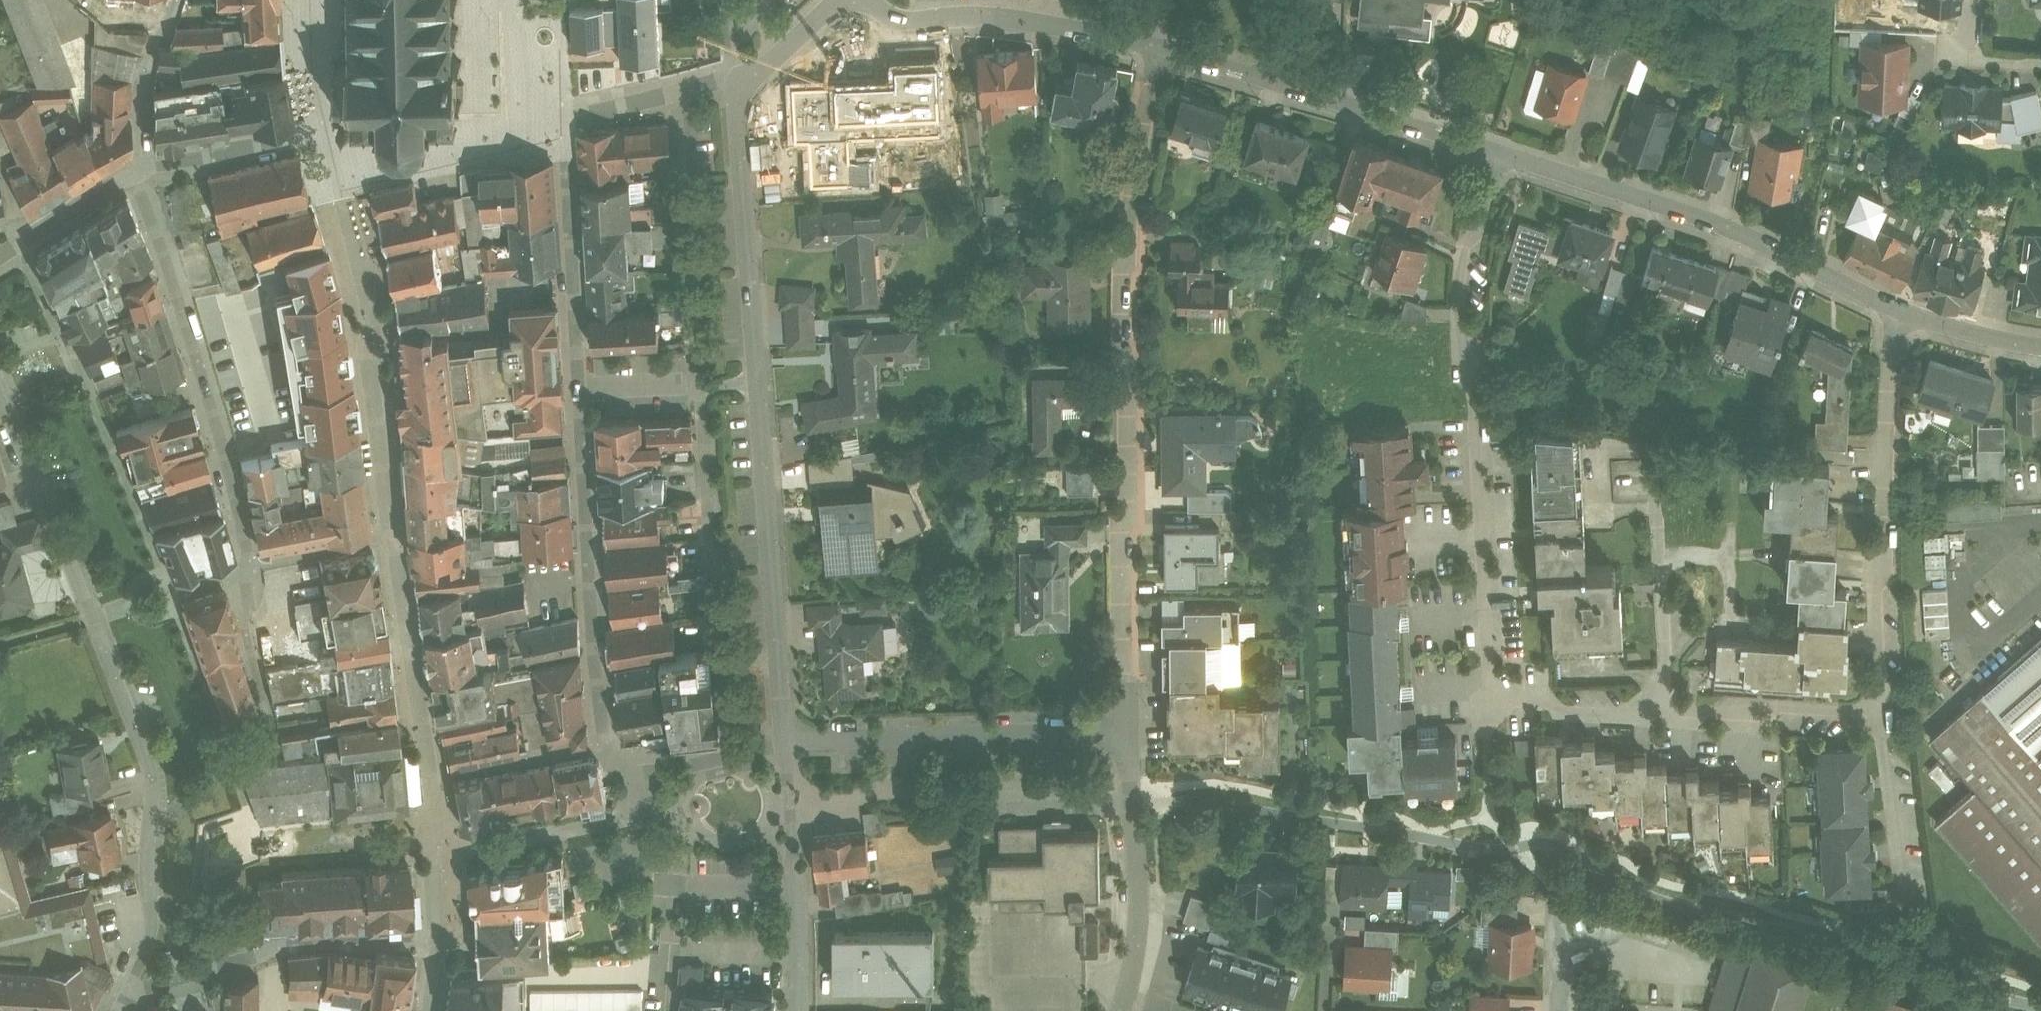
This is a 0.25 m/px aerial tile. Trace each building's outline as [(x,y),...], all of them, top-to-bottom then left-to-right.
[(37,83),(68,82),(74,81),(42,0),(5,0),(37,83)] [(244,31),(282,29),(280,0),(241,0),(244,31)] [(344,5),(350,5),(351,29),(344,29),(345,35),(351,35),(351,59),(347,59),(347,63),(341,63),(339,63),(335,60),(332,63),(336,67),(337,102),(333,106),(336,109),(340,106),(343,106),(341,108),(341,113),(345,116),(350,116),(352,114),(352,130),(350,132),(353,135),(356,133),(375,133),(375,134),(380,134),(384,143),(379,146),(383,150),(387,147),(395,152),(393,157),(398,159),(400,154),(409,154),(411,158),(416,157),(414,152),(421,147),(426,149),(429,145),(424,142),(428,133),(433,133),(433,131),(452,131),(455,133),(458,130),(455,128),(455,107),(459,107),(458,103),(463,103),(463,98),(458,98),(458,65),(463,65),(462,60),(458,60),(458,56),(454,56),(453,33),(459,32),(459,27),(453,27),(453,3),(459,3),(459,0),(344,0),(344,5)] [(620,8),(604,9),(604,7),(572,8),(573,46),(605,44),(605,38),(621,38),(622,61),(660,59),(657,0),(619,0),(620,8)] [(1361,20),(1386,23),(1385,32),(1412,35),(1414,18),(1422,18),(1423,0),(1363,0),(1361,20)] [(1919,7),(1961,9),(1961,0),(1920,0),(1919,7)] [(222,45),(222,24),(177,26),(170,47),(203,48),(222,45)] [(245,44),(180,53),(179,49),(159,48),(158,63),(181,66),(183,82),(215,77),(216,81),(216,83),(220,83),(228,81),(282,72),(279,29),(257,30),(258,37),(244,36),(245,44)] [(149,31),(110,31),(105,45),(141,53),(149,31)] [(1861,31),(1851,31),(1850,44),(1860,45),(1861,31)] [(942,39),(906,43),(910,91),(913,91),(915,109),(934,106),(936,120),(952,118),(950,105),(952,104),(942,39)] [(1615,52),(1611,50),(1597,46),(1590,71),(1629,83),(1635,66),(1641,50),(1641,49),(1619,41),(1615,52)] [(105,45),(94,42),(93,78),(130,78),(141,53),(105,45)] [(1879,45),(1864,45),(1862,85),(1864,85),(1863,101),(1878,101),(1878,103),(1903,104),(1904,82),(1905,82),(1906,62),(1908,62),(1908,45),(1879,44),(1879,45)] [(1652,54),(1641,50),(1635,66),(1646,70),(1652,54)] [(1016,53),(997,54),(997,55),(980,56),(983,100),(984,100),(985,117),(1003,116),(1002,99),(1036,96),(1033,53),(1016,54),(1016,53)] [(1095,65),(1080,63),(1079,63),(1076,77),(1068,76),(1066,77),(1065,85),(1059,84),(1058,85),(1053,111),(1055,111),(1054,117),(1070,120),(1071,114),(1095,120),(1095,122),(1107,124),(1107,121),(1108,122),(1110,113),(1111,113),(1116,110),(1118,96),(1119,92),(1115,89),(1114,89),(1118,70),(1117,68),(1097,64),(1095,65)] [(1586,75),(1551,64),(1543,91),(1531,87),(1525,108),(1527,112),(1542,117),(1546,115),(1547,110),(1573,118),(1586,75)] [(1130,72),(1118,70),(1114,89),(1115,89),(1119,92),(1118,96),(1128,98),(1129,98),(1133,74),(1130,72)] [(282,72),(228,81),(232,106),(229,106),(230,112),(225,113),(228,134),(291,123),(282,72)] [(130,78),(93,78),(92,132),(83,132),(99,168),(130,149),(130,78)] [(216,81),(154,91),(154,145),(161,144),(161,146),(182,143),(181,141),(228,134),(225,113),(220,83),(216,83),(216,81)] [(37,83),(30,83),(30,84),(35,99),(72,97),(68,82),(37,83)] [(16,105),(12,95),(0,99),(0,116),(10,138),(43,124),(42,123),(35,99),(30,84),(19,87),(24,101),(16,105)] [(1986,86),(1961,85),(1961,87),(1945,86),(1944,124),(1959,124),(1959,127),(1984,129),(1985,126),(1999,126),(1998,137),(2020,138),(2019,132),(2019,131),(2011,97),(2001,97),(2002,89),(1986,88),(1986,86)] [(2011,96),(2011,97),(2019,131),(2040,127),(2040,111),(2037,91),(2011,96)] [(1215,99),(1195,92),(1193,98),(1181,95),(1171,128),(1198,137),(1194,150),(1210,155),(1219,126),(1222,127),(1228,109),(1214,104),(1215,99)] [(831,100),(791,102),(793,139),(778,140),(780,176),(796,175),(797,196),(815,195),(815,186),(836,184),(831,100)] [(1655,102),(1648,105),(1640,103),(1636,105),(1622,142),(1641,149),(1643,155),(1651,158),(1658,155),(1661,146),(1665,144),(1669,135),(1667,131),(1675,109),(1655,102)] [(1818,110),(1805,107),(1801,124),(1815,127),(1818,110)] [(1751,115),(1740,111),(1730,141),(1745,146),(1746,140),(1751,115)] [(1912,119),(1899,113),(1894,123),(1908,129),(1912,119)] [(1772,118),(1751,114),(1751,115),(1746,140),(1760,142),(1761,138),(1768,139),(1772,118)] [(58,116),(42,123),(43,124),(53,145),(74,132),(64,128),(63,127),(65,126),(63,120),(61,120),(58,116)] [(1857,122),(1845,118),(1841,130),(1854,134),(1857,122)] [(1308,138),(1257,122),(1245,158),(1248,159),(1246,166),(1262,171),(1264,165),(1297,175),(1308,138)] [(43,124),(10,138),(22,167),(10,172),(27,213),(70,186),(55,155),(57,154),(53,145),(43,124)] [(668,125),(578,134),(583,185),(630,181),(629,165),(671,161),(668,125)] [(1198,137),(1171,128),(1167,142),(1194,150),(1198,137)] [(74,132),(53,145),(57,154),(71,185),(99,168),(83,132),(76,136),(74,132)] [(1732,147),(1698,136),(1686,173),(1700,177),(1699,179),(1704,181),(1705,177),(1721,182),(1732,147)] [(1768,139),(1761,138),(1760,142),(1752,188),(1768,191),(1768,192),(1785,195),(1783,203),(1799,206),(1803,182),(1795,181),(1801,145),(1768,139)] [(1387,150),(1355,139),(1338,189),(1341,190),(1330,225),(1330,226),(1347,231),(1347,232),(1349,232),(1361,197),(1370,200),(1374,188),(1402,198),(1396,215),(1418,223),(1424,205),(1428,207),(1440,172),(1425,167),(1426,165),(1425,162),(1415,158),(1410,160),(1386,152),(1387,150)] [(1886,156),(1869,152),(1865,168),(1881,172),(1886,156)] [(298,156),(208,176),(220,235),(257,224),(255,213),(286,206),(289,215),(314,207),(311,199),(308,200),(298,156)] [(553,164),(481,169),(482,192),(483,213),(508,211),(509,218),(501,219),(501,222),(509,222),(557,218),(553,164)] [(481,169),(461,173),(463,195),(464,195),(482,192),(481,169)] [(630,181),(583,185),(586,225),(626,223),(633,223),(632,204),(630,181)] [(419,203),(414,183),(373,192),(388,255),(432,245),(432,244),(460,237),(461,236),(455,195),(419,203)] [(1329,187),(1303,265),(1315,269),(1321,252),(1326,254),(1329,245),(1324,243),(1330,226),(1330,225),(1341,190),(1338,189),(1338,190),(1329,187)] [(1887,202),(1861,190),(1848,217),(1864,224),(1861,230),(1859,229),(1844,261),(1872,275),(1896,223),(1880,215),(1884,206),(1885,206),(1887,202)] [(482,192),(464,195),(470,237),(480,235),(483,235),(483,213),(482,192)] [(127,198),(86,224),(84,225),(83,225),(103,271),(107,280),(124,273),(140,266),(148,263),(153,261),(134,215),(134,216),(127,198)] [(674,199),(651,200),(651,203),(652,222),(676,222),(674,199)] [(651,203),(632,204),(633,223),(652,223),(652,222),(651,203)] [(1885,206),(1884,206),(1880,215),(1896,223),(1901,213),(1885,206)] [(314,207),(289,215),(289,216),(248,230),(253,245),(251,245),(258,269),(284,261),(326,247),(314,207)] [(885,215),(853,217),(847,211),(845,214),(806,216),(807,237),(808,237),(808,240),(813,240),(814,242),(820,242),(820,239),(847,237),(848,253),(850,255),(854,298),(853,300),(854,300),(875,300),(876,302),(877,300),(875,298),(871,241),(924,237),(923,218),(904,219),(903,207),(886,208),(885,215)] [(1613,232),(1564,217),(1558,236),(1547,233),(1542,249),(1582,262),(1580,269),(1599,274),(1613,232)] [(557,218),(509,222),(511,254),(498,255),(498,245),(493,241),(483,241),(483,244),(487,271),(485,271),(485,272),(561,266),(557,218)] [(652,222),(652,223),(653,245),(677,244),(676,222),(652,222)] [(1547,231),(1520,222),(1512,246),(1517,248),(1510,270),(1512,270),(1507,287),(1529,294),(1535,276),(1533,275),(1536,266),(1537,267),(1538,263),(1537,263),(1547,233),(1547,231)] [(633,223),(626,223),(626,225),(627,245),(653,245),(652,223),(633,223)] [(1896,223),(1872,275),(1901,288),(1919,248),(1909,239),(1913,231),(1896,223)] [(82,226),(37,255),(36,254),(34,256),(51,292),(103,271),(83,225),(82,226)] [(627,245),(626,225),(586,226),(589,272),(629,271),(627,245)] [(1963,232),(1957,252),(1965,254),(1968,245),(1969,245),(1972,235),(1963,232)] [(480,235),(470,237),(471,245),(483,244),(483,241),(483,235),(480,235)] [(1936,235),(1931,252),(1926,250),(1914,292),(1942,300),(1955,259),(1947,257),(1952,240),(1936,235)] [(2038,235),(2038,236),(2028,235),(2026,252),(2035,253),(2031,285),(2017,283),(2014,304),(2026,306),(2026,305),(2028,305),(2028,307),(2040,309),(2040,236),(2038,235)] [(219,236),(207,240),(214,258),(224,253),(219,236)] [(1424,248),(1388,236),(1375,274),(1411,287),(1424,248)] [(1198,249),(1198,251),(1194,251),(1194,244),(1175,243),(1175,241),(1172,241),(1172,249),(1170,249),(1170,275),(1172,275),(1172,273),(1183,274),(1183,281),(1180,281),(1179,312),(1182,312),(1182,311),(1191,311),(1191,329),(1212,329),(1212,311),(1226,311),(1226,313),(1228,313),(1229,281),(1226,281),(1226,283),(1214,282),(1214,273),(1199,273),(1200,249),(1198,249)] [(471,245),(463,246),(469,280),(485,277),(485,273),(485,272),(485,271),(487,271),(483,244),(471,245)] [(432,245),(388,255),(398,294),(420,290),(419,287),(443,282),(435,246),(433,247),(432,245)] [(1699,260),(1653,245),(1643,276),(1644,276),(1641,284),(1658,289),(1660,281),(1689,290),(1689,291),(1699,260)] [(1969,245),(1968,245),(1965,254),(1963,262),(1955,259),(1942,300),(1970,309),(1983,268),(1978,266),(1983,249),(1969,245)] [(326,247),(284,261),(289,277),(283,279),(288,298),(337,285),(326,247)] [(236,276),(228,252),(224,253),(214,258),(222,281),(236,276)] [(1088,259),(1050,260),(1050,265),(1024,266),(1025,293),(1051,292),(1052,322),(1049,322),(1049,325),(1090,323),(1090,320),(1087,320),(1087,301),(1085,301),(1085,282),(1089,282),(1088,259)] [(1717,266),(1699,260),(1689,291),(1689,290),(1688,292),(1690,292),(1706,297),(1708,298),(1709,293),(1718,266),(1718,265),(1717,265),(1717,266)] [(140,266),(124,273),(129,283),(152,275),(148,263),(140,266)] [(1624,269),(1613,265),(1605,289),(1617,292),(1618,289),(1624,270),(1624,269)] [(1729,270),(1718,266),(1709,293),(1721,297),(1729,270)] [(1624,269),(1624,270),(1618,289),(1631,293),(1637,274),(1624,269)] [(1744,274),(1729,270),(1721,297),(1719,302),(1732,305),(1734,298),(1744,274)] [(629,271),(589,272),(591,315),(627,313),(625,287),(635,287),(634,271),(629,271)] [(124,273),(107,280),(107,281),(104,282),(108,291),(109,295),(127,288),(128,288),(127,284),(129,283),(124,273)] [(129,283),(127,284),(128,288),(127,288),(135,313),(161,303),(152,275),(129,283)] [(420,290),(398,294),(403,328),(490,322),(485,277),(469,280),(420,290)] [(337,285),(288,298),(282,299),(291,339),(342,327),(337,285)] [(91,286),(55,301),(69,331),(104,315),(95,296),(91,286)] [(813,288),(787,286),(786,304),(782,304),(782,306),(788,307),(812,308),(813,288)] [(1771,298),(1744,288),(1722,353),(1724,354),(1728,341),(1753,350),(1750,358),(1752,359),(1752,357),(1769,362),(1769,364),(1770,364),(1777,341),(1779,341),(1781,337),(1779,336),(1791,302),(1789,301),(1788,303),(1773,299),(1774,296),(1772,296),(1771,298)] [(108,291),(95,296),(104,315),(116,310),(109,295),(108,291)] [(1426,308),(1407,300),(1399,322),(1427,324),(1426,308)] [(135,313),(122,318),(126,327),(108,334),(118,358),(122,357),(121,355),(172,335),(161,303),(135,313)] [(557,303),(511,307),(513,334),(476,339),(477,346),(471,347),(471,343),(464,337),(450,338),(450,337),(436,338),(435,337),(432,337),(432,338),(407,340),(407,339),(404,339),(405,346),(406,346),(407,350),(404,351),(404,353),(405,353),(406,355),(404,355),(404,358),(406,357),(406,360),(405,360),(405,362),(408,362),(409,367),(407,367),(408,373),(406,373),(408,395),(404,395),(404,394),(401,394),(403,420),(404,420),(460,427),(485,431),(566,425),(564,396),(566,396),(564,372),(563,372),(562,357),(561,357),(560,339),(559,321),(557,303)] [(812,308),(788,307),(789,319),(813,318),(812,308)] [(682,310),(660,311),(660,321),(663,325),(683,324),(682,310)] [(591,315),(589,315),(590,333),(592,332),(593,347),(660,343),(658,323),(652,324),(651,312),(627,313),(591,315)] [(813,318),(789,319),(790,345),(814,344),(813,318)] [(104,324),(76,337),(90,369),(118,358),(108,334),(104,324)] [(342,327),(291,339),(300,388),(349,379),(342,327)] [(1854,347),(1812,327),(1804,345),(1802,346),(1798,354),(1801,356),(1829,364),(1827,419),(1827,422),(1850,422),(1854,347)] [(869,328),(834,331),(836,353),(841,352),(845,394),(806,401),(811,427),(858,418),(857,407),(875,406),(871,357),(904,354),(903,339),(914,339),(914,342),(917,342),(916,329),(899,330),(899,332),(869,334),(869,328)] [(172,335),(121,355),(122,357),(131,386),(182,372),(172,335)] [(1659,345),(1648,341),(1643,356),(1654,360),(1659,345)] [(1984,418),(1997,378),(1930,356),(1917,397),(1937,403),(1932,418),(1949,423),(1954,409),(1984,418)] [(1052,380),(1051,376),(1039,377),(1039,379),(1037,379),(1038,449),(1060,448),(1060,401),(1086,400),(1086,380),(1052,380)] [(349,379),(300,388),(304,437),(355,429),(356,429),(349,379)] [(2017,384),(2017,423),(2040,423),(2040,384),(2017,384)] [(192,406),(115,427),(121,447),(125,446),(132,472),(158,465),(158,464),(161,463),(159,457),(203,445),(192,406)] [(1219,416),(1165,417),(1166,490),(1204,489),(1204,454),(1236,454),(1236,443),(1262,433),(1259,424),(1257,421),(1255,419),(1252,418),(1250,417),(1247,416),(1222,416),(1222,413),(1219,413),(1219,416)] [(1850,422),(1827,422),(1827,419),(1822,419),(1821,440),(1816,439),(1816,446),(1848,448),(1850,422)] [(460,427),(404,420),(407,455),(460,464),(462,464),(460,427)] [(641,420),(598,421),(601,464),(643,461),(642,443),(641,422),(641,420)] [(691,420),(641,422),(642,443),(692,440),(691,420)] [(2005,425),(1978,425),(1978,449),(2005,449),(2005,425)] [(485,431),(460,427),(462,464),(479,467),(485,431)] [(1409,427),(1354,430),(1355,443),(1359,443),(1361,468),(1357,469),(1357,471),(1361,470),(1362,496),(1358,496),(1359,510),(1401,507),(1414,507),(1413,485),(1428,484),(1426,458),(1411,459),(1411,448),(1409,427)] [(1578,430),(1536,427),(1539,471),(1532,471),(1534,508),(1582,505),(1578,430)] [(355,429),(273,442),(276,453),(274,453),(276,461),(281,460),(306,455),(310,478),(360,471),(361,471),(355,430),(355,429)] [(203,445),(159,457),(161,463),(165,477),(137,485),(141,495),(211,474),(203,445)] [(1426,447),(1411,448),(1411,459),(1426,458),(1426,447)] [(564,448),(532,451),(532,461),(534,479),(535,479),(535,478),(567,474),(564,448)] [(274,453),(241,460),(247,488),(275,482),(279,484),(286,482),(281,460),(276,461),(274,453)] [(848,454),(812,460),(814,486),(811,486),(811,488),(824,487),(827,527),(830,526),(832,567),(828,567),(828,569),(878,566),(878,563),(872,564),(869,516),(896,514),(903,529),(924,520),(910,489),(887,482),(887,486),(850,488),(848,454)] [(460,464),(407,455),(409,491),(458,497),(460,468),(460,464)] [(532,461),(497,465),(496,465),(497,483),(531,479),(534,479),(532,461)] [(643,461),(601,464),(604,505),(649,503),(646,461),(643,461)] [(1830,465),(1776,461),(1774,496),(1765,495),(1764,518),(1792,520),(1791,547),(1837,550),(1839,514),(1826,513),(1830,465)] [(496,465),(479,467),(462,464),(460,464),(460,468),(467,469),(467,471),(475,472),(472,499),(475,500),(480,500),(498,501),(497,483),(496,465)] [(1093,466),(1067,467),(1068,495),(1094,494),(1093,466)] [(310,478),(302,480),(306,509),(298,510),(304,541),(369,529),(361,472),(360,472),(360,471),(310,478)] [(211,474),(141,495),(155,530),(168,526),(174,524),(170,510),(179,507),(182,519),(220,509),(211,474)] [(569,475),(541,478),(542,488),(532,489),(531,479),(497,483),(498,501),(513,500),(514,514),(525,513),(571,508),(571,501),(569,475)] [(275,482),(247,488),(253,519),(277,514),(273,493),(280,492),(279,484),(275,482)] [(696,485),(660,488),(661,502),(671,501),(697,499),(696,485)] [(458,497),(409,491),(413,530),(466,528),(464,497),(458,497)] [(2,525),(17,521),(10,497),(0,500),(0,525),(2,525)] [(472,499),(470,498),(464,497),(466,528),(482,527),(480,500),(475,500),(472,499)] [(1212,510),(1212,497),(1188,497),(1189,510),(1198,510),(1212,510)] [(1947,521),(2007,518),(2006,498),(1946,501),(1947,521)] [(649,503),(604,505),(607,546),(661,541),(659,521),(672,520),(671,501),(661,502),(649,503)] [(1582,505),(1534,508),(1537,569),(1539,569),(1586,566),(1582,505)] [(1401,507),(1359,510),(1350,510),(1352,542),(1351,542),(1352,561),(1353,561),(1355,590),(1405,587),(1404,560),(1408,556),(1407,542),(1403,539),(1401,507)] [(571,508),(525,513),(526,529),(527,553),(574,549),(571,508)] [(277,514),(253,519),(258,542),(260,545),(262,547),(266,548),(304,541),(298,510),(277,514)] [(1212,510),(1198,510),(1199,524),(1218,524),(1218,529),(1242,529),(1242,510),(1212,510)] [(222,512),(182,523),(195,569),(234,556),(222,512)] [(17,521),(2,525),(6,541),(14,539),(16,547),(43,540),(37,516),(17,521)] [(1086,524),(1048,525),(1048,540),(1086,540),(1086,524)] [(1199,524),(1166,524),(1166,583),(1197,583),(1197,580),(1219,581),(1218,524),(1199,524)] [(168,526),(155,530),(160,542),(173,537),(168,526)] [(466,528),(413,530),(416,562),(442,560),(442,552),(454,552),(454,560),(468,559),(468,556),(472,556),(472,559),(483,558),(482,532),(482,527),(466,528)] [(526,529),(482,532),(483,558),(501,557),(502,557),(527,553),(526,529)] [(1948,535),(1927,537),(1930,580),(1951,579),(1948,535)] [(0,543),(0,603),(6,601),(7,604),(30,598),(25,582),(23,582),(19,565),(21,564),(16,547),(14,539),(6,541),(0,543)] [(661,541),(607,546),(610,586),(669,578),(667,541),(661,541)] [(1837,550),(1791,547),(1788,587),(1801,588),(1799,619),(1800,620),(1844,622),(1846,590),(1834,589),(1837,550)] [(372,550),(319,560),(327,600),(380,591),(372,550)] [(1066,553),(1025,553),(1025,614),(1039,614),(1039,624),(1067,624),(1066,553)] [(473,561),(416,563),(419,593),(480,583),(481,582),(480,572),(503,571),(502,557),(501,557),(483,558),(472,559),(473,561)] [(1586,566),(1539,569),(1540,587),(1551,586),(1556,656),(1623,651),(1619,586),(1613,587),(1612,564),(1586,566)] [(523,579),(420,597),(426,632),(472,624),(483,622),(484,622),(529,615),(523,579)] [(657,582),(612,587),(616,623),(662,617),(657,582)] [(219,589),(183,601),(204,662),(206,662),(237,652),(242,650),(232,622),(237,620),(228,594),(227,593),(219,589)] [(380,591),(327,600),(294,606),(299,636),(316,633),(333,630),(385,620),(380,591)] [(1948,592),(1924,594),(1926,641),(1951,640),(1948,592)] [(1401,712),(1393,593),(1345,595),(1353,715),(1401,712)] [(885,599),(860,600),(861,614),(886,613),(885,599)] [(837,606),(811,608),(812,623),(838,621),(837,606)] [(1240,607),(1185,608),(1185,620),(1163,620),(1163,640),(1171,639),(1171,648),(1163,648),(1164,682),(1172,682),(1220,682),(1224,682),(1223,639),(1240,639),(1240,607)] [(294,616),(256,625),(265,668),(320,660),(320,658),(317,643),(317,642),(300,646),(300,644),(299,644),(294,616)] [(579,617),(523,629),(527,650),(529,661),(530,661),(581,651),(579,617)] [(673,619),(606,627),(611,665),(676,653),(673,619)] [(385,620),(333,630),(334,640),(336,655),(388,647),(385,620)] [(891,649),(901,648),(900,620),(889,620),(891,649)] [(1798,646),(1718,641),(1715,687),(1805,693),(1805,683),(1819,684),(1820,680),(1846,681),(1848,643),(1847,643),(1848,623),(1844,622),(1800,620),(1798,646)] [(509,643),(488,644),(485,630),(483,622),(472,624),(478,655),(489,652),(492,663),(495,663),(512,660),(509,643)] [(879,623),(822,628),(824,661),(828,661),(830,692),(862,690),(860,653),(881,652),(880,640),(884,639),(883,636),(880,636),(879,623)] [(472,624),(426,632),(434,674),(486,664),(486,663),(480,664),(478,655),(472,624)] [(333,630),(316,633),(317,642),(317,643),(334,640),(333,630)] [(507,630),(485,630),(488,644),(509,643),(509,639),(507,630)] [(519,652),(516,638),(509,639),(512,660),(513,666),(530,662),(530,661),(529,661),(527,650),(519,652)] [(334,640),(317,643),(320,658),(332,656),(336,655),(334,640)] [(1984,694),(2040,758),(2040,757),(2040,644),(1984,694)] [(336,655),(332,656),(337,691),(359,688),(392,683),(388,647),(336,655)] [(237,652),(206,662),(225,715),(251,705),(254,699),(237,652)] [(565,683),(560,657),(579,653),(580,655),(581,655),(581,652),(535,661),(537,671),(542,695),(549,729),(551,739),(586,732),(584,695),(585,695),(584,682),(568,685),(565,683)] [(706,652),(661,658),(664,689),(671,733),(672,741),(721,735),(717,702),(713,702),(706,652)] [(320,660),(265,668),(272,700),(304,696),(327,692),(337,691),(332,656),(320,658),(320,660)] [(655,659),(615,665),(620,695),(658,689),(655,659)] [(486,664),(434,674),(441,712),(499,702),(499,700),(495,680),(489,681),(488,676),(497,675),(495,663),(492,663),(486,665),(486,664)] [(535,672),(495,679),(495,680),(499,700),(520,698),(542,695),(537,671),(535,671),(535,672)] [(1264,700),(1236,700),(1236,696),(1220,696),(1220,682),(1172,682),(1172,743),(1240,743),(1240,765),(1281,764),(1280,702),(1264,703),(1264,700)] [(392,683),(359,688),(360,689),(327,694),(326,694),(327,702),(330,723),(366,717),(367,720),(396,716),(392,683)] [(664,689),(615,697),(622,741),(671,733),(664,689)] [(327,692),(304,696),(305,707),(320,705),(320,703),(327,702),(326,694),(327,694),(327,692)] [(1984,694),(1931,741),(1975,791),(1937,824),(2040,942),(2040,759),(2040,758),(1984,694)] [(542,695),(520,698),(521,710),(525,734),(549,729),(542,695)] [(520,698),(507,699),(508,712),(521,710),(520,698)] [(499,702),(441,712),(446,739),(508,727),(505,713),(508,712),(507,699),(499,700),(499,702)] [(317,715),(277,721),(279,733),(319,726),(317,715)] [(367,720),(337,724),(339,742),(331,742),(323,743),(324,754),(399,746),(396,716),(367,720)] [(1401,722),(1349,725),(1351,759),(1369,758),(1371,780),(1405,778),(1402,741),(1401,722)] [(319,726),(279,733),(284,749),(323,743),(331,742),(339,742),(337,724),(337,723),(319,726)] [(508,727),(446,739),(451,767),(521,753),(517,725),(508,727)] [(1439,736),(1419,737),(1419,740),(1402,741),(1405,778),(1405,786),(1423,785),(1424,788),(1459,786),(1456,738),(1439,739),(1439,736)] [(1583,744),(1563,745),(1563,737),(1536,738),(1537,755),(1539,792),(1541,792),(1541,787),(1563,786),(1563,791),(1564,791),(1565,799),(1567,799),(1567,794),(1589,793),(1589,798),(1590,798),(1591,807),(1593,806),(1593,802),(1615,801),(1615,805),(1616,805),(1617,814),(1619,814),(1619,809),(1641,808),(1641,813),(1642,813),(1643,822),(1645,822),(1645,817),(1667,816),(1667,821),(1668,821),(1669,821),(1667,775),(1667,767),(1647,768),(1646,752),(1634,753),(1635,759),(1615,760),(1615,751),(1595,752),(1594,736),(1583,737),(1583,744)] [(100,738),(60,747),(65,772),(69,771),(71,787),(66,788),(67,790),(90,785),(108,781),(103,753),(101,753),(98,741),(100,740),(100,738)] [(1517,756),(1537,755),(1536,738),(1516,739),(1517,756)] [(324,754),(240,762),(260,818),(404,801),(399,746),(324,754)] [(1864,750),(1822,752),(1822,769),(1820,769),(1822,805),(1824,805),(1825,821),(1824,821),(1824,822),(1867,820),(1867,819),(1865,792),(1871,792),(1871,778),(1865,779),(1864,750)] [(593,756),(555,763),(564,804),(607,796),(599,760),(593,756)] [(555,763),(454,782),(461,823),(494,819),(493,810),(533,803),(534,810),(564,804),(555,763)] [(1751,782),(1738,783),(1739,790),(1719,791),(1719,782),(1699,783),(1698,767),(1686,768),(1687,775),(1667,775),(1669,821),(1668,821),(1669,830),(1694,829),(1695,837),(1720,836),(1721,845),(1747,844),(1747,853),(1774,851),(1771,797),(1751,798),(1751,782)] [(108,961),(90,882),(31,895),(0,781),(0,909),(21,902),(23,909),(81,897),(93,949),(92,952),(86,950),(79,956),(63,959),(44,963),(0,960),(0,1006),(33,1008),(52,1009),(52,1007),(54,1007),(55,1010),(75,1010),(93,1007),(101,990),(106,981),(107,982),(110,977),(113,970),(112,963),(108,961)] [(90,785),(67,790),(70,808),(94,802),(90,785)] [(885,809),(863,810),(864,825),(886,823),(885,809)] [(112,812),(75,819),(75,821),(79,839),(84,862),(120,855),(112,812)] [(1867,820),(1824,822),(1825,822),(1826,838),(1824,838),(1825,875),(1827,874),(1828,892),(1851,891),(1870,890),(1869,861),(1875,861),(1874,847),(1868,848),(1867,821),(1867,820)] [(75,821),(48,826),(52,844),(79,839),(75,821)] [(1100,900),(1098,833),(1044,834),(1044,827),(1001,828),(1002,857),(988,858),(989,893),(1044,893),(1044,906),(1070,906),(1070,911),(1072,913),(1083,913),(1086,912),(1086,900),(1100,900)] [(866,830),(813,836),(821,900),(835,898),(845,896),(844,892),(842,872),(871,869),(866,830)] [(563,851),(471,873),(473,895),(473,897),(475,899),(477,900),(482,899),(482,905),(479,905),(480,926),(479,926),(480,940),(481,940),(482,961),(550,957),(547,902),(566,901),(563,851)] [(1297,853),(1244,851),(1241,907),(1261,908),(1262,892),(1295,894),(1297,853)] [(408,862),(281,871),(282,879),(258,880),(261,932),(333,925),(411,922),(410,908),(411,908),(408,862)] [(1418,865),(1387,863),(1386,868),(1387,868),(1386,882),(1411,884),(1409,915),(1433,917),(1434,906),(1450,907),(1452,872),(1424,870),(1423,876),(1417,876),(1418,865)] [(1345,866),(1326,865),(1324,901),(1343,902),(1345,866)] [(1386,868),(1345,866),(1343,902),(1343,904),(1385,906),(1386,882),(1387,868),(1386,868)] [(1475,867),(1458,866),(1458,879),(1474,880),(1475,867)] [(866,889),(844,892),(845,896),(835,898),(838,914),(884,906),(882,888),(867,891),(866,889)] [(1887,889),(1870,890),(1851,891),(1851,904),(1887,903),(1887,889)] [(1217,903),(1192,895),(1184,920),(1209,928),(1217,903)] [(1518,907),(1482,905),(1481,925),(1493,926),(1493,925),(1517,926),(1518,907)] [(1366,915),(1346,914),(1346,927),(1366,928),(1366,915)] [(1100,954),(1099,919),(1082,919),(1083,955),(1100,954)] [(1517,926),(1493,925),(1493,926),(1491,965),(1530,967),(1532,927),(1517,926)] [(1400,930),(1366,928),(1365,948),(1391,949),(1390,951),(1398,951),(1400,930)] [(934,930),(835,931),(835,982),(934,982),(934,930)] [(1758,944),(1753,959),(1728,951),(1710,1010),(1796,1010),(1812,962),(1758,944)] [(1199,946),(1186,988),(1246,1008),(1257,1010),(1279,1010),(1291,976),(1249,962),(1246,972),(1238,969),(1241,960),(1199,946)] [(1365,948),(1362,948),(1362,952),(1348,951),(1346,985),(1368,986),(1371,990),(1378,990),(1389,980),(1390,951),(1391,949),(1365,948)] [(365,955),(328,950),(328,951),(323,985),(322,992),(360,997),(368,998),(374,958),(364,956),(365,955)] [(328,951),(288,954),(289,984),(323,985),(328,951)] [(415,956),(375,951),(374,958),(368,998),(368,1001),(403,1008),(407,1008),(415,956)] [(704,963),(681,963),(679,987),(687,987),(704,987),(704,963)] [(464,972),(458,1010),(589,1010),(589,992),(525,992),(525,971),(506,972),(506,970),(464,972)] [(258,975),(224,986),(224,1010),(258,1010),(258,975)] [(323,985),(289,984),(289,994),(321,995),(322,992),(323,985)] [(629,984),(629,992),(627,1010),(644,1010),(646,986),(629,984)] [(725,988),(725,987),(704,987),(687,987),(687,992),(683,992),(681,1003),(686,1003),(685,1010),(770,1010),(771,1007),(775,1008),(776,997),(772,997),(773,988),(735,988),(725,988)] [(589,992),(589,1010),(627,1010),(629,992),(589,992)] [(1473,995),(1472,1010),(1508,1010),(1508,996),(1473,995)] [(168,1001),(149,1006),(147,1010),(170,1010),(168,1001)] [(366,1001),(364,1010),(403,1010),(403,1008),(368,1001),(366,1001)] [(1891,1003),(1890,1002),(1889,1004),(1890,1004),(1888,1010),(1917,1010),(1891,1003)]
